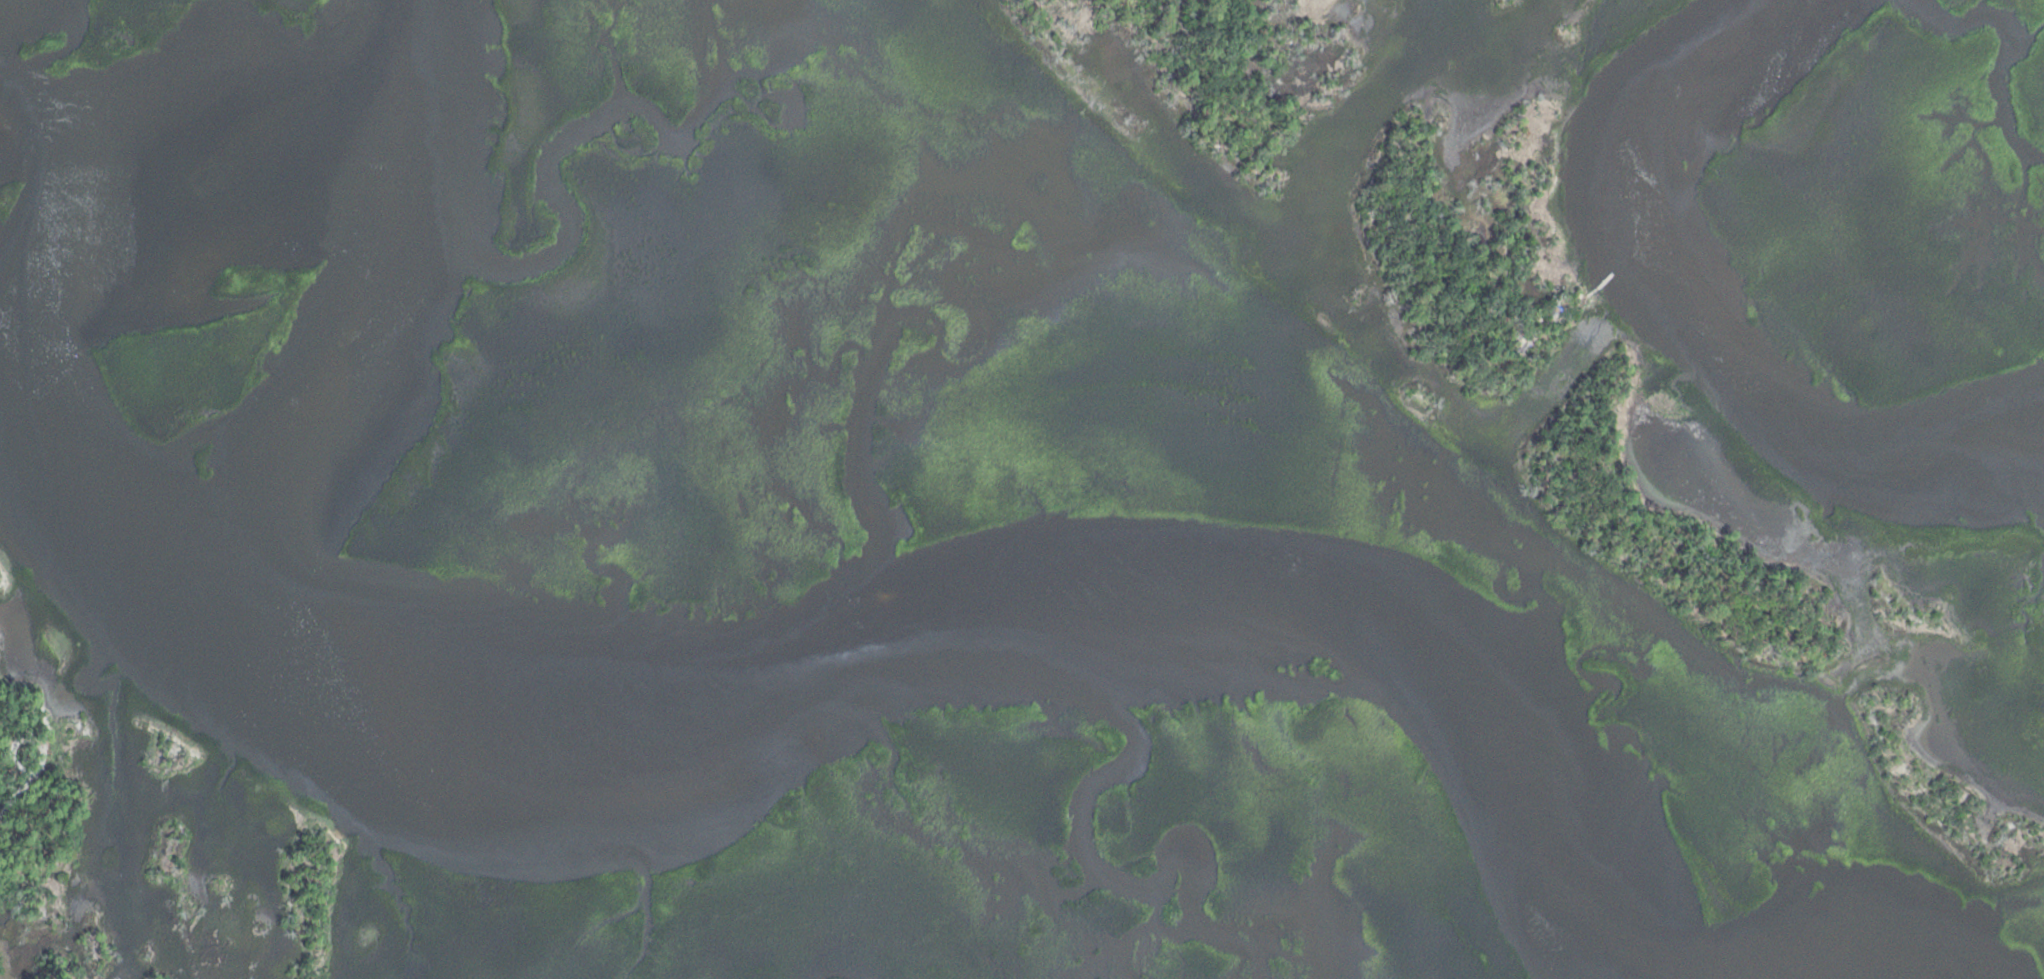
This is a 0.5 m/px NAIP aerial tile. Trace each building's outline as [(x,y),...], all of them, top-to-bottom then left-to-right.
[(1527,341),(1518,335),(1508,350),(1517,356),(1527,341)]
